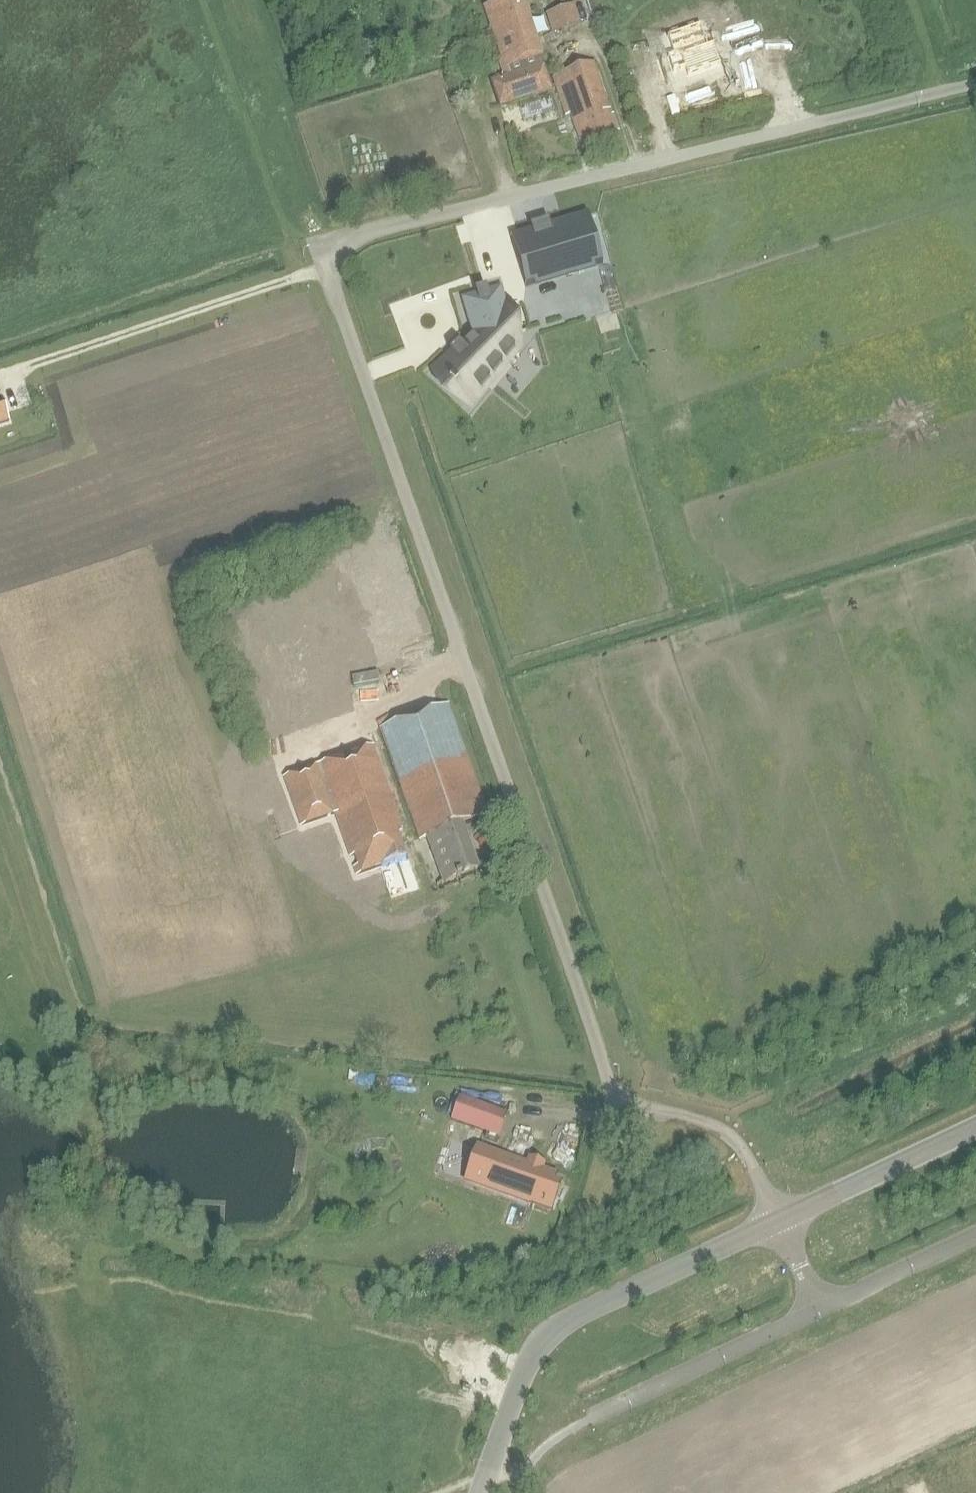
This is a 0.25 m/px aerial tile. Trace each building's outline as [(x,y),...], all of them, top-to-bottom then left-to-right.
[(544,57),(524,0),(509,0),(485,8),(506,70),(544,57)] [(573,3),(545,13),(552,33),(580,23),(573,3)] [(713,23),(677,35),(683,53),(678,54),(684,72),(689,70),(696,68),(699,77),(727,67),(733,65),(726,42),(720,44),(713,23)] [(501,105),(552,89),(544,63),(492,80),(501,105)] [(582,150),(613,139),(611,135),(620,132),(614,116),(612,116),(594,63),(551,78),(565,117),(570,115),(582,150)] [(598,230),(524,252),(539,303),(613,281),(598,230)] [(487,293),(486,288),(475,291),(476,296),(464,300),(473,331),(460,345),(456,342),(448,350),(452,354),(435,372),(465,400),(502,360),(496,355),(506,345),(504,339),(516,336),(508,307),(505,307),(500,289),(487,293)] [(451,706),(381,732),(420,841),(427,839),(433,857),(444,884),(479,871),(464,824),(487,817),(451,706)] [(374,748),(320,766),(337,817),(347,848),(399,830),(402,829),(374,748)] [(320,766),(284,778),(301,829),(337,817),(320,766)] [(389,838),(338,855),(341,865),(344,864),(348,875),(345,876),(348,884),(370,876),(381,907),(409,898),(389,838)] [(498,1136),(502,1125),(507,1112),(460,1096),(451,1120),(498,1136)] [(476,1148),(465,1179),(490,1188),(530,1202),(531,1200),(551,1207),(559,1186),(552,1183),(555,1176),(501,1157),(476,1148)]
